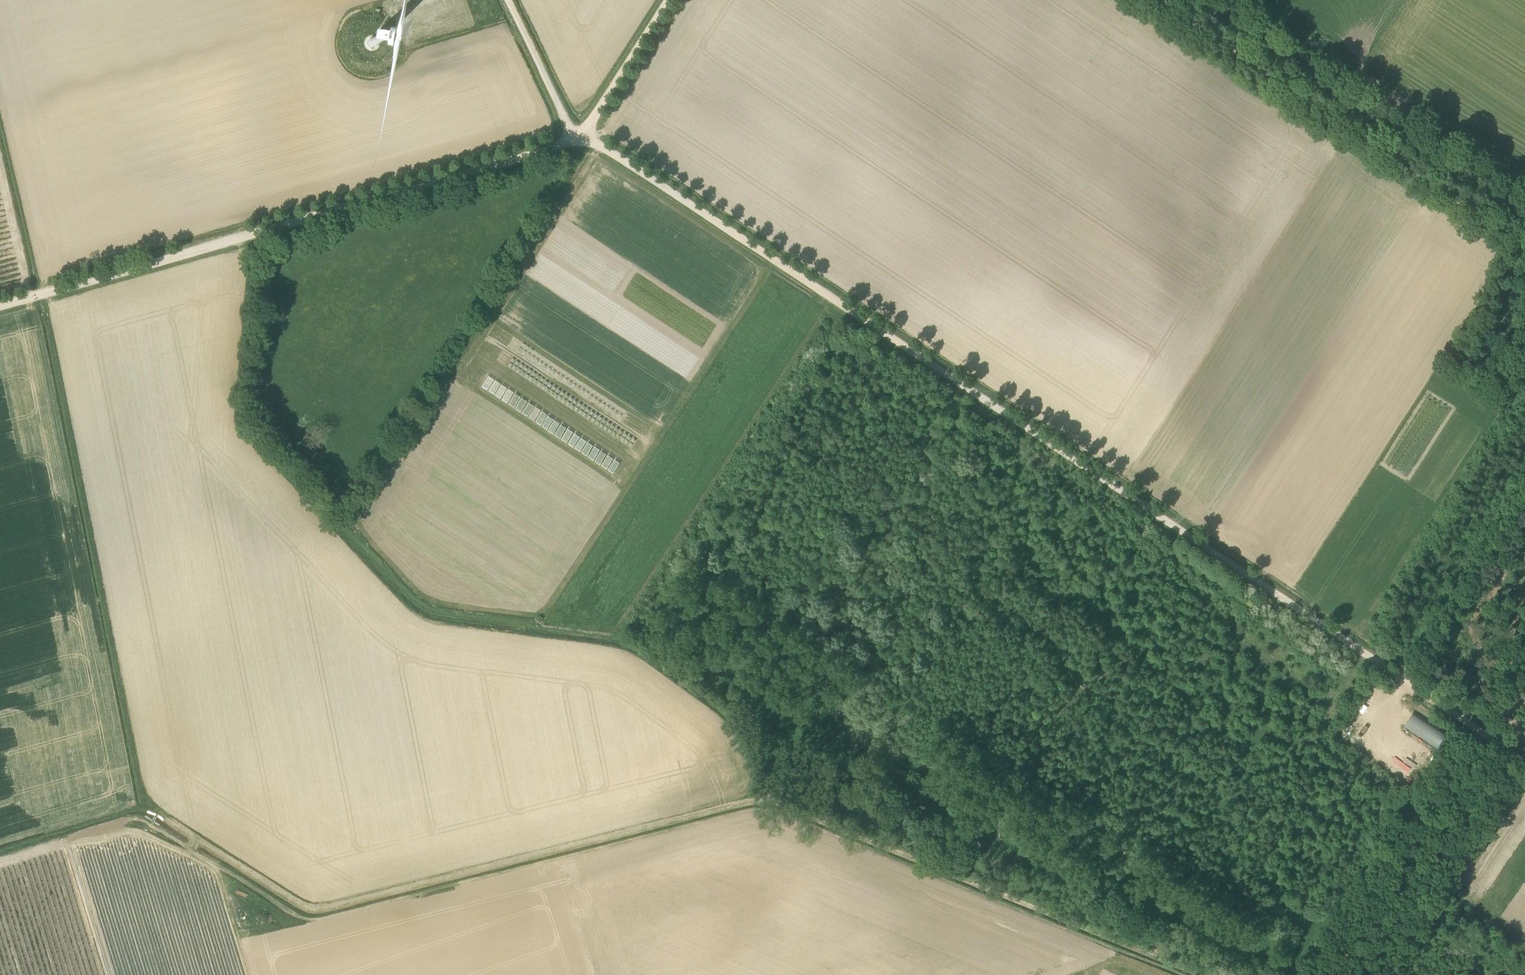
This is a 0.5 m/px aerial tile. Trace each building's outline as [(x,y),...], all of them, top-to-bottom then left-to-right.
[(366,43),(366,44),(366,45),(366,46),(367,46),(367,47),(368,47),(369,48),(370,48),(371,48),(372,48),(373,48),(374,47),(375,47),(375,46),(375,45),(376,45),(376,44),(376,43),(376,42),(376,41),(375,41),(375,40),(374,40),(374,39),(373,39),(373,38),(372,38),(371,38),(370,38),(369,38),(369,39),(368,39),(367,40),(367,41),(366,41),(366,42),(366,43)] [(1412,714),(1404,726),(1438,748),(1446,735),(1412,714)]
